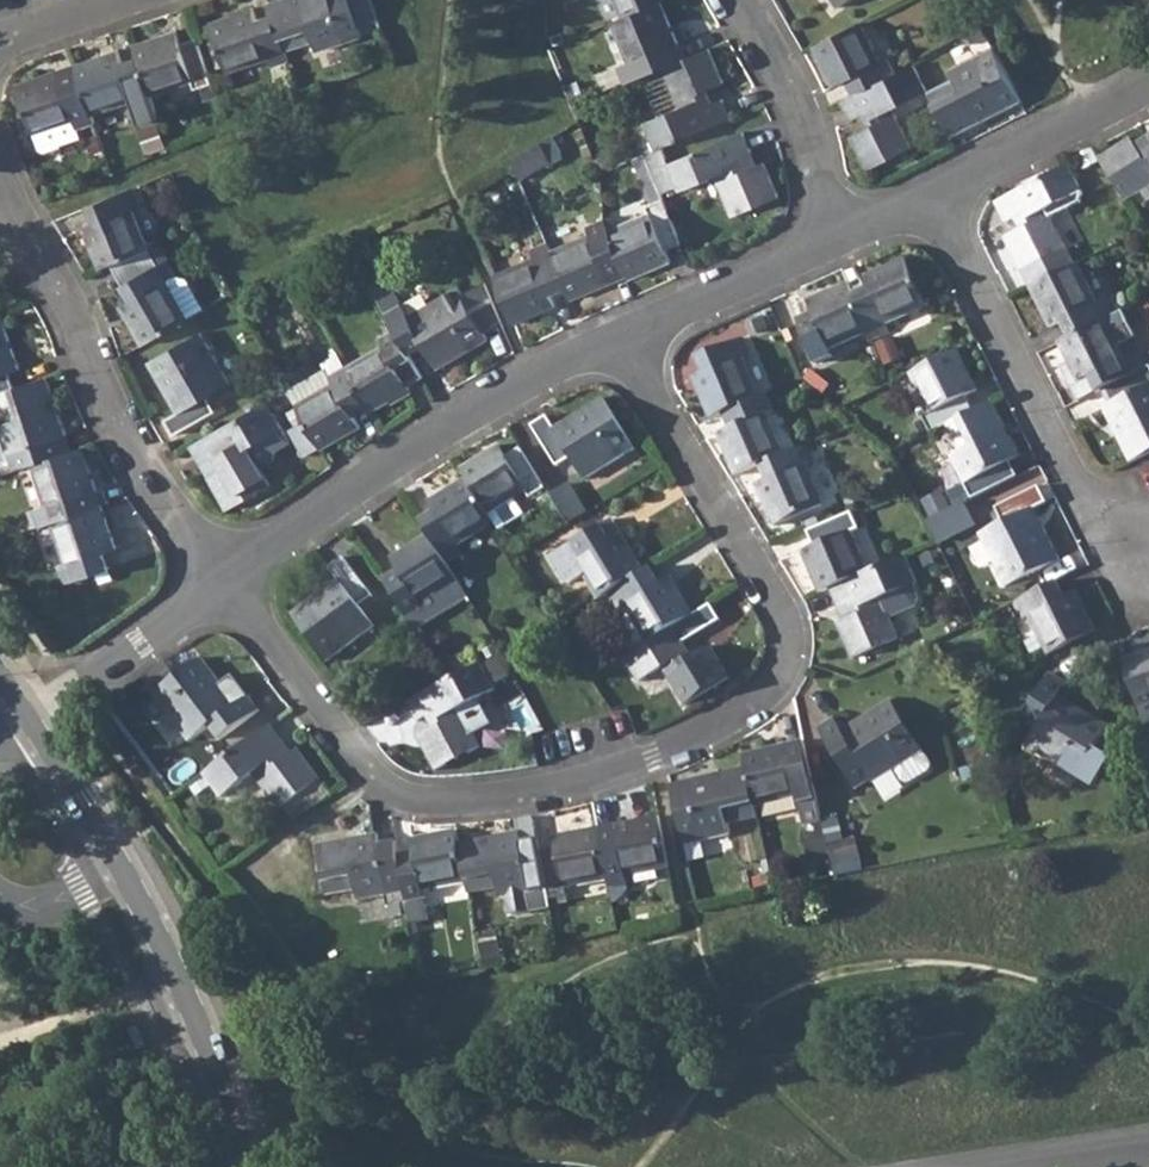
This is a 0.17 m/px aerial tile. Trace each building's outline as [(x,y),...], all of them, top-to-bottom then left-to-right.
[(269,1),(274,15),(285,51),(313,42),(317,51),(361,36),(349,0),(273,0),(269,1)] [(611,20),(627,60),(620,62),(627,80),(662,66),(670,63),(664,48),(678,42),(660,0),(620,16),(611,20)] [(620,16),(660,0),(613,0),(620,16)] [(285,51),(274,15),(257,21),(253,7),(209,22),(227,73),(268,59),(270,66),(289,60),(285,51)] [(861,21),(813,46),(834,87),(846,81),(853,95),(896,73),(887,56),(880,59),(861,21)] [(176,31),(132,46),(137,59),(149,97),(191,83),(193,90),(211,84),(196,39),(181,44),(176,31)] [(956,79),(929,93),(952,138),(1021,101),(992,47),(951,68),(956,79)] [(653,148),(660,145),(728,118),(720,98),(713,101),(707,86),(721,80),(709,48),(670,63),(662,66),(679,106),(642,121),(653,148)] [(116,52),(73,66),(90,117),(132,103),(139,124),(157,118),(149,97),(137,59),(121,65),(116,52)] [(853,95),(842,101),(851,119),(860,114),(867,129),(852,137),(869,169),(911,146),(892,108),(927,89),(914,64),(896,73),(853,95)] [(90,117),(73,66),(13,85),(36,149),(42,151),(58,145),(57,143),(77,136),(75,131),(92,125),(90,117)] [(741,132),(669,165),(660,145),(653,148),(644,152),(661,193),(678,186),(680,191),(715,176),(733,215),(777,196),(763,161),(746,168),(741,155),(749,151),(741,132)] [(1097,160),(1125,202),(1148,186),(1148,148),(1138,154),(1129,141),(1097,160)] [(541,142),(512,160),(520,180),(552,159),(541,142)] [(652,203),(663,198),(661,193),(644,152),(633,156),(652,203)] [(1007,240),(1031,289),(1075,267),(1051,218),(1081,203),(1082,194),(1070,168),(998,203),(1008,222),(1016,218),(1022,233),(1007,240)] [(131,187),(87,206),(93,220),(80,226),(97,268),(111,262),(146,248),(130,208),(139,205),(131,187)] [(649,212),(608,230),(622,264),(629,280),(673,261),(667,248),(681,242),(663,198),(652,203),(646,206),(649,212)] [(589,234),(551,250),(568,289),(573,299),(613,282),(608,270),(622,264),(608,230),(604,219),(587,226),(589,234)] [(532,258),(493,274),(514,325),(557,306),(553,295),(568,289),(551,250),(548,243),(531,250),(532,258)] [(146,248),(111,262),(129,298),(117,304),(140,346),(200,310),(186,284),(172,276),(164,262),(157,266),(146,248)] [(868,290),(854,296),(869,333),(873,340),(890,333),(887,325),(926,309),(905,260),(863,278),(868,290)] [(1075,267),(1031,289),(1052,331),(1064,325),(1071,339),(1113,317),(1105,301),(1098,305),(1078,265),(1075,267)] [(380,277),(369,284),(395,329),(409,352),(422,345),(435,368),(486,338),(481,329),(461,294),(457,287),(406,316),(389,286),(386,287),(380,277)] [(483,281),(461,294),(481,329),(499,319),(483,281)] [(854,296),(848,284),(806,303),(812,315),(797,321),(816,364),(832,357),(830,350),(869,333),(854,296)] [(1077,385),(1089,380),(1096,394),(1106,389),(1139,372),(1131,355),(1124,358),(1118,348),(1136,340),(1122,313),(1113,317),(1071,339),(1057,346),(1066,364),(1077,385)] [(14,387),(8,373),(19,368),(0,314),(0,392),(14,387)] [(383,344),(345,367),(369,408),(372,412),(412,390),(405,378),(419,369),(409,352),(395,329),(379,338),(383,344)] [(199,333),(148,361),(175,412),(162,419),(172,435),(213,412),(204,396),(227,383),(199,333)] [(691,379),(709,421),(723,415),(759,399),(742,360),(749,357),(742,339),(698,359),(704,373),(691,379)] [(957,350),(910,375),(929,414),(922,417),(931,434),(948,425),(972,413),(966,398),(979,392),(957,350)] [(1131,355),(1139,372),(1148,367),(1148,363),(1142,350),(1131,355)] [(1066,364),(1060,366),(1077,403),(1096,394),(1089,380),(1077,385),(1066,364)] [(288,390),(297,404),(304,417),(319,443),(323,451),(361,428),(355,416),(369,408),(345,367),(330,376),(326,368),(288,390)] [(1106,389),(1112,403),(1102,410),(1130,463),(1148,454),(1148,367),(1139,372),(1106,389)] [(0,392),(0,400),(7,420),(0,422),(0,435),(12,470),(31,464),(61,454),(56,438),(65,435),(46,376),(14,387),(0,392)] [(759,399),(723,415),(729,429),(716,435),(735,478),(763,466),(784,456),(766,417),(774,413),(767,396),(759,399)] [(546,417),(532,426),(557,466),(571,458),(584,481),(634,450),(604,400),(554,429),(546,417)] [(267,401),(197,442),(207,460),(216,455),(223,470),(209,478),(226,510),(268,485),(258,467),(271,460),(275,447),(288,440),(267,401)] [(972,413),(948,425),(961,452),(951,457),(972,500),(1019,477),(1012,461),(1021,457),(993,403),(972,413)] [(319,443),(304,417),(289,425),(304,452),(319,443)] [(197,442),(191,446),(209,478),(223,470),(216,455),(207,460),(197,442)] [(61,454),(31,464),(45,507),(38,509),(43,527),(50,525),(101,507),(81,447),(61,454)] [(499,447),(461,469),(467,480),(489,516),(495,525),(498,531),(524,515),(514,500),(525,493),(531,500),(545,491),(521,450),(506,459),(499,447)] [(784,456),(763,466),(769,482),(755,488),(774,529),(822,509),(806,468),(813,465),(806,447),(784,456)] [(433,515),(420,523),(428,536),(445,564),(461,555),(457,548),(495,525),(489,516),(467,480),(427,504),(433,515)] [(569,485),(549,497),(567,526),(587,514),(569,485)] [(1003,525),(980,536),(1006,588),(1058,562),(1034,510),(1046,504),(1038,487),(996,509),(1003,525)] [(965,504),(929,522),(938,542),(939,543),(975,525),(965,504)] [(101,507),(50,525),(63,564),(56,566),(62,585),(107,568),(102,553),(115,548),(101,507)] [(852,513),(809,531),(814,547),(801,553),(819,594),(830,589),(869,572),(852,533),(859,530),(852,513)] [(619,534),(610,521),(560,552),(549,560),(564,583),(572,585),(583,578),(598,602),(608,596),(644,573),(619,534)] [(395,572),(381,580),(406,621),(413,632),(466,599),(456,582),(445,564),(428,536),(388,559),(395,572)] [(869,572),(830,589),(839,609),(848,605),(854,620),(838,627),(852,659),(897,641),(888,619),(914,608),(918,600),(911,586),(917,584),(905,557),(869,572)] [(336,583),(290,617),(326,664),(374,628),(358,607),(370,597),(342,561),(327,571),(336,583)] [(644,573),(608,596),(618,611),(625,607),(633,620),(614,631),(629,656),(694,616),(669,577),(658,583),(649,570),(644,573)] [(1056,583),(1014,604),(1022,620),(1029,617),(1048,656),(1097,631),(1075,590),(1064,596),(1056,583)] [(629,656),(622,659),(637,684),(664,668),(668,673),(665,675),(685,707),(729,679),(709,648),(691,659),(682,644),(718,621),(709,607),(694,616),(629,656)] [(1122,659),(1142,716),(1148,714),(1148,650),(1122,659)] [(191,743),(205,732),(211,727),(221,739),(258,712),(248,699),(236,706),(201,661),(155,697),(191,743)] [(445,685),(408,704),(418,722),(426,718),(434,732),(418,741),(435,771),(478,749),(458,710),(492,692),(480,667),(445,685)] [(1066,683),(1051,675),(1027,715),(1040,724),(1027,746),(1093,787),(1111,757),(1093,746),(1107,725),(1058,696),(1066,683)] [(833,720),(819,729),(854,787),(869,779),(871,782),(921,751),(891,702),(841,732),(833,720)] [(211,727),(205,732),(214,744),(221,739),(211,727)] [(269,728),(204,777),(221,800),(253,776),(279,810),(318,781),(297,752),(290,757),(282,762),(273,749),(280,744),(269,728)] [(290,757),(280,744),(273,749),(282,762),(290,757)] [(786,745),(743,754),(746,769),(755,806),(796,797),(804,825),(822,821),(806,755),(789,758),(786,745)] [(687,792),(673,796),(685,845),(730,834),(728,824),(758,817),(755,806),(746,769),(686,782),(687,792)] [(324,780),(288,805),(297,818),(333,793),(324,780)] [(686,782),(671,786),(673,796),(687,792),(686,782)] [(615,837),(600,841),(607,881),(609,887),(626,884),(625,876),(668,868),(657,815),(613,824),(615,837)] [(613,824),(597,828),(600,841),(615,837),(613,824)] [(553,850),(539,852),(548,900),(566,896),(565,889),(607,881),(600,841),(597,828),(551,837),(553,850)] [(413,852),(397,856),(409,916),(411,925),(428,922),(423,891),(465,883),(458,844),(456,831),(411,840),(413,852)] [(518,833),(458,844),(465,883),(467,894),(499,887),(501,898),(507,897),(511,914),(550,907),(548,900),(539,852),(536,840),(520,843),(518,833)] [(397,856),(394,843),(379,846),(376,835),(318,847),(328,896),(355,892),(357,902),(384,896),(389,919),(409,916),(397,856)] [(201,907),(193,911),(200,927),(209,923),(201,907)]
